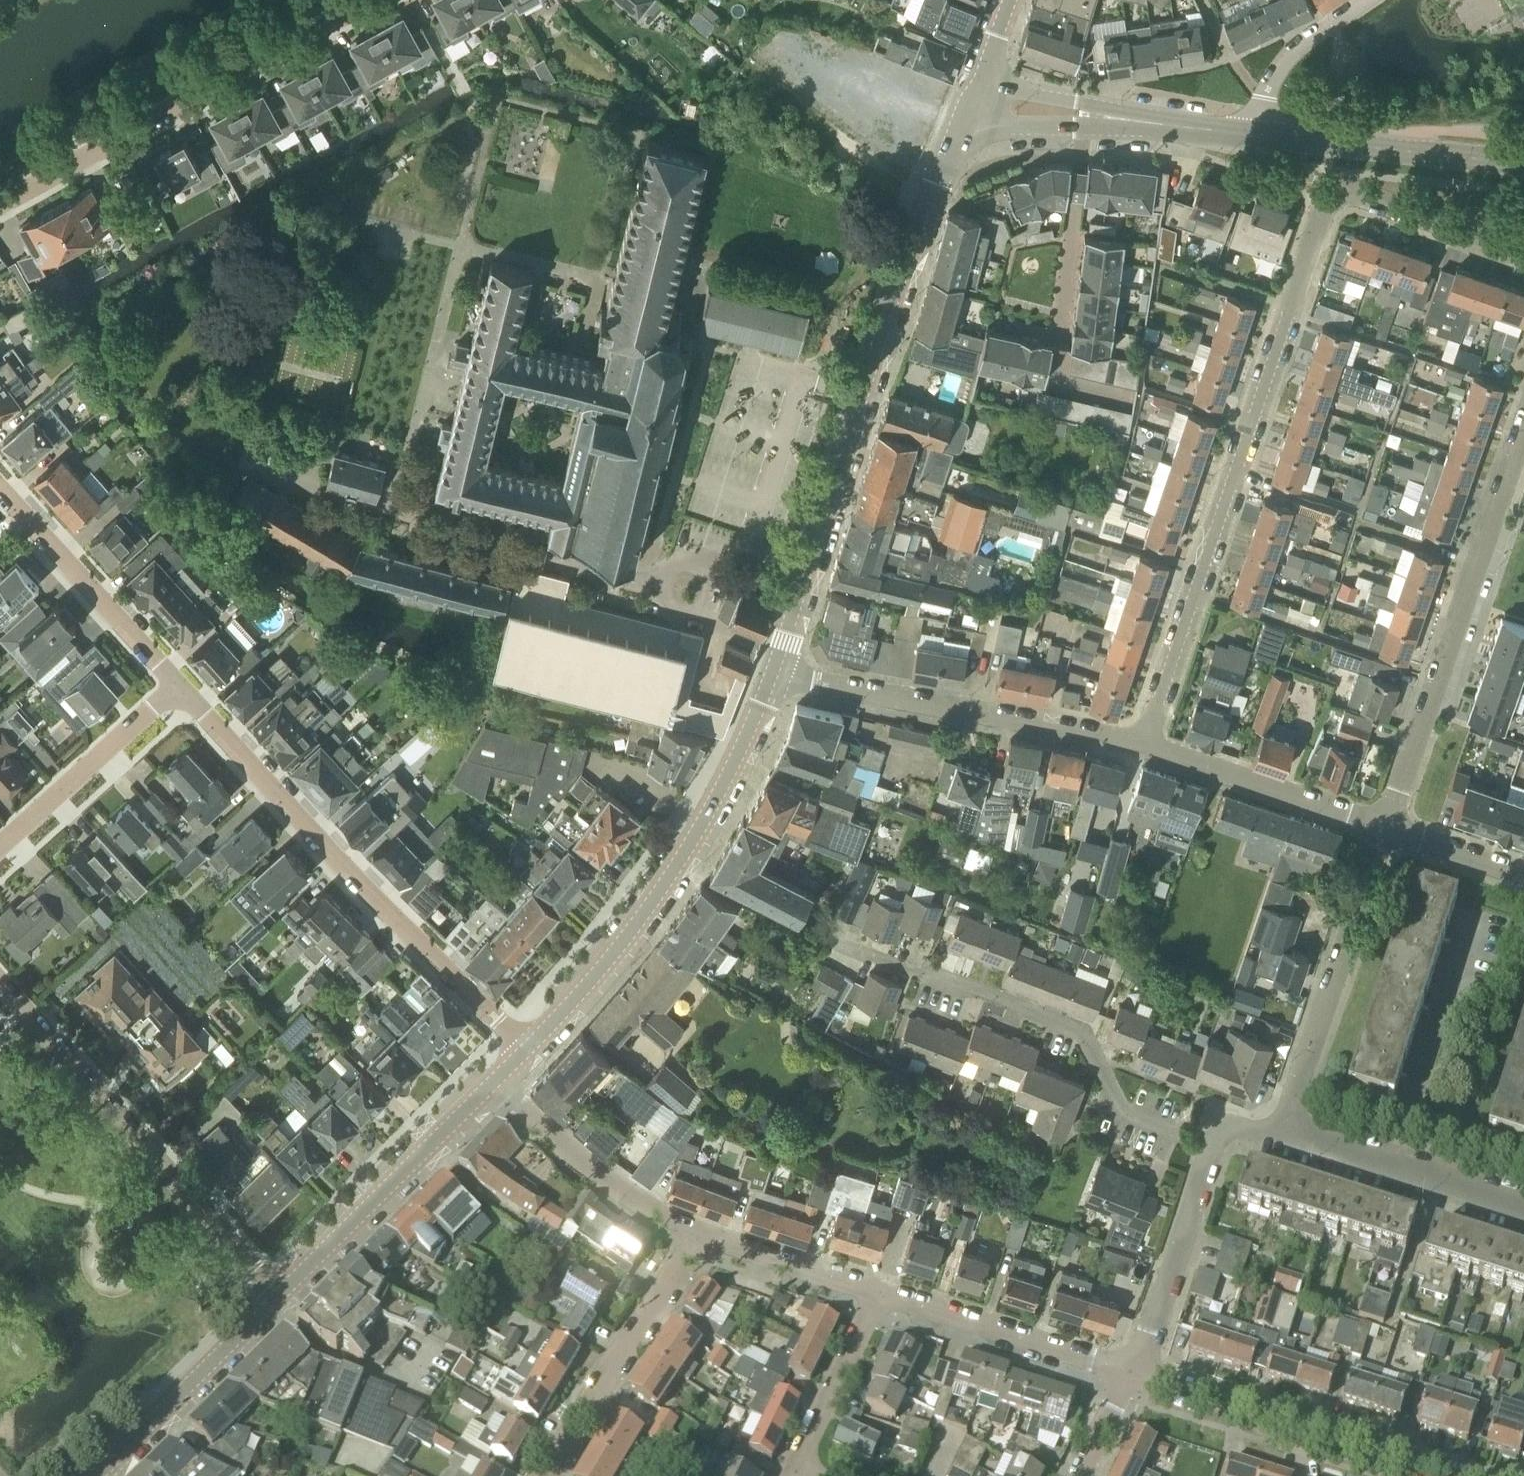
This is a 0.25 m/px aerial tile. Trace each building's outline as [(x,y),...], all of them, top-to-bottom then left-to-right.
[(434,22),(446,44),(467,32),(465,23),(477,16),(468,0),(436,0),(445,16),(434,22)] [(477,16),(490,9),(496,16),(517,5),(514,0),(468,0),(477,16)] [(638,16),(652,0),(620,0),(638,16)] [(891,0),(967,42),(981,4),(971,0),(891,0)] [(1075,68),(1083,42),(1096,0),(1034,0),(1033,1),(1032,0),(1025,24),(1018,48),(1075,68)] [(1275,31),(1295,22),(1285,0),(1256,0),(1260,5),(1263,3),(1275,31)] [(1295,22),(1315,13),(1309,0),(1285,0),(1295,22)] [(1518,9),(1523,6),(1523,7),(1523,0),(1512,0),(1518,9)] [(1263,3),(1260,5),(1224,21),(1236,49),(1275,31),(1263,3)] [(687,20),(707,36),(717,23),(697,8),(687,20)] [(1180,59),(1181,59),(1210,54),(1205,20),(1199,9),(1185,11),(1186,15),(1174,17),(1180,59)] [(378,30),(396,62),(408,55),(417,65),(437,53),(423,28),(412,34),(402,15),(381,26),(382,28),(378,30)] [(1181,62),(1181,59),(1180,59),(1174,17),(1149,21),(1150,24),(1157,66),(1158,66),(1181,62)] [(963,47),(962,46),(906,24),(901,37),(880,30),(874,45),(953,77),(954,75),(953,74),(956,65),(957,63),(960,56),(962,49),(963,47)] [(1133,70),(1133,74),(1158,70),(1158,66),(1157,66),(1150,24),(1127,28),(1133,70)] [(1127,28),(1102,31),(1103,35),(1091,37),(1095,61),(1107,59),(1109,74),(1133,70),(1127,28)] [(396,62),(378,30),(374,32),(373,31),(353,42),(363,61),(353,67),(365,90),(370,98),(376,94),(372,86),(386,78),(383,69),(396,62)] [(365,90),(353,67),(342,72),(332,53),(311,65),(312,66),(308,68),(326,102),(339,95),(345,101),(365,90)] [(544,57),(534,63),(540,74),(556,78),(544,57)] [(326,102),(308,68),(304,71),(303,69),(283,80),(293,99),(283,105),(295,128),(316,116),(314,109),(326,102)] [(295,128),(283,105),(272,111),(261,92),(241,103),(242,105),(238,107),(256,140),(267,134),(274,140),(295,128)] [(256,140),(238,107),(234,109),(233,108),(212,119),(223,138),(212,144),(226,169),(247,157),(244,146),(256,140)] [(194,154),(187,141),(185,137),(180,139),(179,137),(140,159),(139,157),(138,158),(147,174),(148,173),(147,171),(160,163),(172,185),(174,185),(173,184),(189,175),(197,189),(197,190),(222,176),(206,147),(194,154)] [(662,468),(663,465),(657,463),(661,449),(666,451),(673,425),(677,426),(678,422),(673,421),(677,407),(681,408),(682,404),(676,403),(680,389),(683,389),(683,386),(681,385),(685,371),(687,371),(688,368),(685,367),(689,350),(692,350),(692,346),(691,346),(693,338),(690,332),(682,330),(682,329),(679,327),(678,329),(683,310),(670,308),(673,291),(682,258),(688,260),(693,238),(687,237),(707,155),(648,141),(645,154),(638,153),(635,162),(630,185),(637,186),(617,267),(608,265),(607,266),(605,277),(614,280),(612,285),(605,284),(595,327),(593,326),(591,335),(589,335),(588,338),(600,341),(597,354),(583,350),(581,357),(535,346),(536,341),(531,340),(530,344),(515,340),(519,324),(525,325),(530,321),(533,316),(528,313),(527,312),(525,310),(523,309),(532,270),(492,260),(489,274),(484,273),(483,280),(487,281),(472,344),(458,341),(457,345),(453,361),(461,363),(459,369),(465,370),(452,424),(443,422),(442,426),(438,425),(436,432),(440,433),(437,446),(446,448),(436,489),(538,514),(532,540),(540,542),(540,545),(545,547),(545,548),(546,548),(547,543),(552,545),(554,537),(569,541),(571,544),(574,542),(593,547),(591,552),(595,553),(596,548),(631,557),(631,562),(635,562),(635,555),(639,538),(645,540),(646,536),(640,534),(644,520),(649,522),(650,518),(644,517),(648,503),(653,504),(654,501),(649,499),(652,485),(658,486),(658,483),(653,481),(656,467),(662,468)] [(846,162),(831,151),(824,159),(840,170),(846,162)] [(1088,161),(1084,195),(1083,198),(1095,200),(1095,201),(1106,202),(1111,162),(1101,162),(1088,161)] [(1122,164),(1111,162),(1106,202),(1117,204),(1117,203),(1129,204),(1133,166),(1121,165),(1122,164)] [(1037,167),(1027,171),(1042,209),(1053,205),(1052,203),(1057,202),(1066,203),(1071,165),(1052,163),(1037,168),(1037,167)] [(1145,168),(1133,166),(1129,204),(1140,206),(1163,210),(1169,170),(1146,167),(1145,168)] [(1042,209),(1027,171),(1018,175),(1018,176),(1007,181),(1010,189),(1008,189),(1016,209),(1018,208),(1021,216),(1032,212),(1032,213),(1042,209)] [(1232,189),(1201,178),(1192,203),(1174,197),(1166,219),(1224,240),(1235,208),(1226,204),(1232,189)] [(70,198),(56,206),(77,243),(92,235),(91,233),(100,228),(104,236),(130,222),(120,203),(109,209),(104,200),(99,202),(96,197),(97,197),(91,187),(81,192),(81,193),(71,199),(70,198)] [(1286,208),(1256,197),(1251,213),(1240,209),(1230,240),(1255,248),(1256,243),(1283,252),(1292,227),(1281,223),(1286,208)] [(60,253),(77,243),(56,206),(42,214),(42,215),(32,220),(31,219),(21,225),(27,236),(28,236),(30,240),(26,243),(31,253),(20,259),(30,278),(50,267),(45,258),(59,251),(60,253)] [(980,218),(966,214),(949,210),(938,251),(968,259),(970,253),(984,256),(989,234),(977,231),(980,218)] [(1089,229),(1103,231),(1104,222),(1090,220),(1089,229)] [(1103,231),(1116,233),(1117,224),(1104,222),(1103,231)] [(1160,225),(1158,237),(1168,240),(1175,242),(1176,231),(1169,229),(1160,225)] [(1054,235),(1052,227),(1039,229),(1041,238),(1054,235)] [(1013,242),(1024,241),(1041,238),(1039,229),(1010,235),(1013,242)] [(1370,267),(1379,240),(1354,231),(1345,258),(1370,267)] [(1083,258),(1121,263),(1122,251),(1123,252),(1125,240),(1085,235),(1083,246),(1085,246),(1083,258)] [(1379,240),(1370,267),(1395,276),(1405,249),(1379,240)] [(1157,244),(1148,243),(1146,256),(1155,258),(1157,244)] [(1422,306),(1427,294),(1433,275),(1425,272),(1430,258),(1405,249),(1395,276),(1415,283),(1409,302),(1422,306)] [(976,286),(984,256),(970,253),(968,259),(938,251),(931,275),(963,283),(976,286)] [(1079,280),(1119,285),(1120,274),(1119,274),(1121,263),(1083,258),(1082,270),(1080,270),(1079,280)] [(1359,294),(1364,279),(1327,266),(1322,280),(1359,294)] [(1461,336),(1463,330),(1482,276),(1456,267),(1448,293),(1434,288),(1425,317),(1440,322),(1442,316),(1454,320),(1448,336),(1460,339),(1461,336)] [(931,275),(928,287),(915,329),(947,339),(974,347),(982,348),(985,335),(951,326),(963,283),(931,275)] [(1484,307),(1498,312),(1507,285),(1482,276),(1463,330),(1473,333),(1478,319),(1479,319),(1484,307)] [(1119,285),(1079,280),(1078,290),(1079,290),(1077,302),(1115,307),(1116,296),(1118,296),(1119,285)] [(762,340),(798,349),(799,351),(810,309),(808,309),(808,310),(771,301),(772,299),(759,296),(759,298),(710,286),(711,284),(709,284),(706,299),(702,315),(699,326),(700,326),(701,325),(749,337),(748,342),(760,345),(762,340)] [(1216,290),(1200,284),(1196,296),(1212,302),(1216,290)] [(1375,299),(1386,303),(1391,287),(1381,284),(1375,299)] [(1507,285),(1498,312),(1523,320),(1523,317),(1523,291),(1507,285)] [(1391,287),(1386,303),(1397,307),(1403,291),(1391,287)] [(1235,297),(1228,294),(1219,319),(1246,328),(1254,303),(1235,297)] [(19,327),(41,315),(34,302),(7,317),(7,318),(3,320),(9,331),(13,329),(14,330),(19,327)] [(1115,307),(1077,302),(1076,314),(1074,314),(1073,324),(1113,329),(1115,318),(1113,318),(1115,307)] [(1238,353),(1246,328),(1219,319),(1211,344),(1238,353)] [(1073,347),(1086,349),(1097,351),(1109,352),(1111,340),(1112,340),(1113,329),(1073,324),(1072,334),(1073,335),(1072,347),(1073,347)] [(1186,324),(1183,335),(1200,340),(1203,330),(1186,324)] [(1341,360),(1345,345),(1357,349),(1357,351),(1372,356),(1377,343),(1361,338),(1322,326),(1314,351),(1341,360)] [(25,338),(19,327),(14,330),(13,329),(9,331),(16,343),(25,338)] [(990,368),(1001,371),(1009,334),(997,331),(997,330),(986,328),(985,335),(982,348),(978,367),(989,370),(990,368)] [(1502,344),(1514,348),(1519,332),(1508,328),(1502,344)] [(915,329),(906,353),(976,375),(978,367),(982,348),(974,347),(947,339),(915,329)] [(47,348),(56,341),(58,340),(52,332),(41,340),(47,348)] [(1022,377),(1031,337),(1021,335),(1020,336),(1009,334),(1001,371),(1011,373),(1022,377)] [(1200,340),(1183,335),(1179,345),(1196,351),(1200,340)] [(1041,341),(1031,337),(1022,377),(1033,379),(1033,378),(1045,381),(1053,344),(1041,341)] [(1211,344),(1203,369),(1229,378),(1238,353),(1211,344)] [(26,362),(13,345),(5,351),(9,356),(0,362),(0,381),(26,362)] [(1086,349),(1073,347),(1070,372),(1081,375),(1086,349)] [(1457,348),(1453,360),(1477,368),(1481,356),(1457,348)] [(1086,349),(1081,375),(1092,377),(1097,351),(1086,349)] [(1097,351),(1092,377),(1103,380),(1107,355),(1109,354),(1109,352),(1097,351)] [(1332,386),(1343,389),(1359,395),(1363,384),(1347,378),(1352,363),(1341,360),(1314,351),(1305,377),(1332,386)] [(40,353),(40,352),(26,362),(0,381),(0,414),(20,400),(13,390),(26,381),(29,386),(38,380),(31,370),(45,360),(40,353)] [(1107,355),(1103,380),(1114,382),(1118,356),(1109,354),(1107,355)] [(1118,356),(1114,382),(1125,385),(1129,357),(1118,356)] [(1129,357),(1125,385),(1137,388),(1140,359),(1129,357)] [(1447,364),(1443,377),(1459,383),(1463,370),(1447,364)] [(39,397),(47,407),(36,417),(35,416),(4,441),(24,464),(53,440),(58,445),(74,431),(51,404),(65,392),(66,393),(85,378),(75,366),(39,397)] [(1221,403),(1229,378),(1203,369),(1194,394),(1221,403)] [(1170,374),(1166,386),(1183,391),(1186,379),(1170,374)] [(1465,400),(1492,410),(1501,385),(1474,375),(1465,400)] [(1305,377),(1297,401),(1324,410),(1332,386),(1305,377)] [(1343,389),(1340,398),(1356,404),(1359,395),(1343,389)] [(954,414),(890,393),(880,424),(955,448),(957,448),(958,448),(959,447),(961,446),(962,445),(968,423),(968,422),(967,420),(967,419),(966,418),(965,418),(954,414)] [(1054,396),(1051,415),(1127,425),(1129,405),(1054,396)] [(1027,400),(1025,408),(1038,411),(1040,403),(1027,400)] [(1465,400),(1457,425),(1484,435),(1492,410),(1465,400)] [(1324,410),(1297,401),(1289,426),(1315,435),(1324,410)] [(1177,408),(1161,402),(1157,413),(1173,419),(1177,408)] [(1429,416),(1446,422),(1450,411),(1433,405),(1429,416)] [(1188,411),(1180,436),(1207,445),(1215,420),(1188,411)] [(1442,433),(1446,422),(1429,416),(1425,427),(1442,433)] [(1475,460),(1484,435),(1457,425),(1448,450),(1475,460)] [(1289,426),(1280,451),(1307,460),(1315,435),(1289,426)] [(954,451),(879,427),(872,448),(894,455),(892,463),(907,468),(909,464),(922,469),(920,474),(944,482),(954,451)] [(1327,439),(1342,444),(1346,433),(1330,428),(1327,439)] [(1198,471),(1207,445),(1180,436),(1171,461),(1198,471)] [(1342,444),(1327,439),(1324,448),(1339,454),(1342,444)] [(95,468),(106,458),(115,450),(106,440),(86,458),(95,468)] [(1146,443),(1144,452),(1160,458),(1164,448),(1147,442),(1146,443)] [(872,448),(862,481),(885,488),(887,481),(902,485),(904,480),(916,483),(914,489),(938,498),(944,482),(920,474),(922,469),(909,464),(907,468),(892,463),(894,455),(872,448)] [(386,464),(336,450),(327,483),(377,497),(386,464)] [(1466,485),(1475,460),(1448,450),(1444,462),(1432,458),(1431,461),(1416,455),(1412,466),(1466,485)] [(1299,485),(1307,460),(1280,451),(1272,476),(1299,485)] [(1144,452),(1144,453),(1140,463),(1156,469),(1160,458),(1144,452)] [(55,500),(81,478),(62,456),(37,479),(39,481),(38,482),(39,482),(46,490),(46,491),(47,491),(55,500)] [(1424,482),(1419,497),(1458,510),(1466,485),(1412,466),(1394,460),(1390,470),(1424,482)] [(1190,496),(1198,471),(1171,461),(1163,486),(1190,496)] [(1350,473),(1342,495),(1341,497),(1357,502),(1365,478),(1350,473)] [(511,583),(407,556),(392,552),(393,548),(385,546),(384,549),(362,543),(252,476),(235,504),(313,552),(304,566),(317,573),(326,559),(343,569),(503,612),(511,583)] [(1313,477),(1310,488),(1326,495),(1330,483),(1313,477)] [(92,507),(98,515),(99,515),(116,501),(115,500),(125,492),(124,492),(116,483),(99,498),(81,478),(55,500),(65,511),(64,511),(64,512),(65,511),(72,519),(72,520),(72,521),(73,520),(75,522),(92,507)] [(862,481),(855,502),(894,514),(907,518),(908,514),(931,521),(938,498),(914,489),(914,492),(901,488),(902,485),(887,481),(885,488),(862,481)] [(1373,481),(1365,506),(1380,511),(1388,486),(1373,481)] [(125,492),(115,500),(116,501),(125,511),(145,494),(136,483),(135,484),(135,483),(124,492),(125,492)] [(1181,521),(1190,496),(1163,486),(1154,512),(1181,521)] [(1131,491),(1127,502),(1143,508),(1147,497),(1131,491)] [(939,537),(949,540),(976,549),(982,529),(995,532),(1004,508),(990,504),(953,493),(946,515),(939,537)] [(1043,495),(1036,518),(1065,527),(1072,504),(1043,495)] [(1395,517),(1422,526),(1449,535),(1458,510),(1419,497),(1415,507),(1414,511),(1398,506),(1395,517)] [(1316,516),(1265,499),(1256,524),(1282,533),(1307,541),(1316,516)] [(855,502),(845,533),(897,548),(898,545),(905,547),(910,530),(891,524),(894,514),(855,502)] [(1127,503),(1124,502),(1120,515),(1150,525),(1146,536),(1173,546),(1181,521),(1154,512),(1143,508),(1127,502),(1127,503)] [(1073,505),(1067,521),(1120,539),(1126,523),(1103,515),(1073,505)] [(91,541),(110,562),(119,553),(125,560),(150,539),(128,514),(120,521),(118,518),(91,541)] [(1256,524),(1248,549),(1274,558),(1282,533),(1256,524)] [(1339,548),(1347,531),(1335,524),(1326,542),(1339,548)] [(173,575),(177,571),(188,561),(162,533),(130,562),(138,572),(131,578),(138,585),(134,589),(145,601),(174,576),(173,575)] [(838,554),(879,566),(882,555),(894,559),(901,561),(897,573),(928,581),(931,569),(939,572),(943,559),(944,554),(932,550),(929,559),(913,554),(914,550),(905,547),(898,545),(897,548),(845,533),(838,554)] [(1387,539),(1383,550),(1399,556),(1402,544),(1387,539)] [(975,550),(976,549),(949,540),(944,554),(943,559),(969,567),(975,550)] [(1109,556),(1125,561),(1129,550),(1112,545),(1109,556)] [(1415,548),(1406,573),(1433,582),(1441,557),(1415,548)] [(1274,558),(1248,549),(1239,574),(1266,583),(1274,558)] [(969,567),(988,572),(993,556),(975,550),(969,567)] [(1290,550),(1286,561),(1302,566),(1306,555),(1290,550)] [(947,620),(949,609),(954,587),(955,585),(936,581),(935,582),(928,581),(897,573),(881,569),(882,567),(879,566),(838,554),(830,580),(919,601),(917,613),(923,614),(947,620)] [(1140,554),(1132,579),(1159,588),(1167,563),(1140,554)] [(4,571),(0,566),(0,623),(2,626),(21,608),(17,604),(40,583),(17,558),(4,571)] [(1312,558),(1308,569),(1333,577),(1334,578),(1337,567),(1336,567),(1312,558)] [(943,559),(939,572),(936,581),(955,585),(981,594),(988,572),(969,567),(943,559)] [(1302,566),(1286,561),(1282,573),(1298,578),(1302,566)] [(493,674),(665,718),(724,733),(756,650),(755,649),(754,650),(751,650),(750,653),(726,643),(717,664),(737,672),(722,708),(690,700),(691,694),(687,693),(693,671),(694,671),(704,632),(681,626),(680,631),(671,629),(672,624),(671,624),(669,632),(664,631),(665,628),(655,625),(654,628),(645,626),(646,623),(636,620),(635,623),(626,621),(627,618),(616,615),(615,618),(606,616),(607,613),(597,610),(596,613),(587,611),(588,608),(576,605),(575,608),(571,607),(573,599),(572,598),(571,603),(562,601),(568,577),(559,575),(560,571),(555,570),(554,573),(523,565),(519,580),(516,579),(494,666),(495,666),(493,674)] [(999,576),(988,572),(981,592),(993,596),(999,576)] [(1159,588),(1132,579),(1127,594),(1060,572),(1057,583),(1058,583),(1150,613),(1159,588)] [(1406,573),(1397,599),(1424,607),(1433,582),(1406,573)] [(1266,583),(1239,574),(1231,599),(1258,607),(1266,583)] [(174,576),(145,601),(153,609),(156,606),(169,619),(193,597),(174,576)] [(246,576),(232,590),(246,604),(261,590),(246,576)] [(1373,578),(1369,590),(1386,595),(1390,584),(1373,578)] [(1116,628),(1115,629),(1142,638),(1150,613),(1058,583),(1054,594),(1092,606),(1092,607),(1108,612),(1104,624),(1116,628)] [(732,584),(719,615),(759,631),(757,635),(759,637),(759,638),(761,639),(776,603),(742,589),(732,584)] [(196,600),(193,597),(169,619),(182,634),(186,630),(193,638),(224,609),(216,601),(206,590),(196,600)] [(1394,609),(1389,624),(1415,632),(1424,607),(1397,599),(1386,595),(1369,590),(1366,600),(1394,609)] [(831,591),(824,617),(832,620),(828,635),(824,638),(831,651),(835,652),(834,656),(871,665),(876,646),(877,636),(869,635),(872,622),(870,622),(876,601),(831,591)] [(982,646),(993,648),(999,622),(1004,599),(986,596),(979,629),(985,630),(982,646)] [(1273,601),(1269,611),(1285,617),(1289,606),(1273,601)] [(39,676),(58,659),(49,649),(76,624),(72,619),(75,615),(65,604),(62,607),(57,602),(40,617),(31,607),(0,635),(0,637),(11,649),(23,638),(37,654),(25,665),(37,678),(39,676)] [(895,634),(907,636),(911,612),(899,610),(895,634)] [(923,614),(917,613),(911,612),(907,636),(919,638),(923,614)] [(1523,647),(1523,624),(1502,617),(1495,637),(1523,647)] [(1406,658),(1415,632),(1389,624),(1376,619),(1372,633),(1356,628),(1352,640),(1406,658)] [(1286,628),(1265,620),(1254,653),(1275,660),(1286,628)] [(993,648),(1015,653),(1021,626),(999,622),(993,648)] [(252,664),(262,655),(251,644),(247,648),(225,624),(193,653),(216,678),(235,660),(245,671),(252,664)] [(981,652),(982,646),(985,630),(979,629),(973,628),(969,650),(981,652)] [(1133,663),(1142,638),(1115,629),(1107,654),(1133,663)] [(1099,639),(1083,634),(1079,645),(1096,651),(1099,639)] [(1523,667),(1523,647),(1495,637),(1488,656),(1523,669),(1523,667)] [(75,643),(58,659),(39,676),(46,685),(43,687),(56,701),(58,698),(72,714),(82,705),(93,717),(103,711),(101,707),(117,692),(119,694),(131,680),(116,664),(104,675),(95,666),(108,655),(95,640),(83,651),(76,642),(77,642),(76,641),(74,642),(75,643)] [(1046,658),(1058,661),(1062,644),(1049,642),(1046,658)] [(1096,651),(1079,645),(1074,643),(1070,654),(1092,661),(1096,651)] [(1216,643),(1186,735),(1200,740),(1203,745),(1210,748),(1215,745),(1218,746),(1223,728),(1229,725),(1231,719),(1229,713),(1236,691),(1250,650),(1229,643),(1227,647),(1216,643)] [(942,649),(918,644),(912,674),(937,678),(942,649)] [(1398,682),(1395,682),(1400,667),(1334,644),(1329,659),(1371,674),(1360,705),(1372,710),(1371,711),(1375,713),(1376,711),(1387,715),(1398,682)] [(962,683),(967,653),(942,649),(937,678),(962,683)] [(1098,679),(1125,688),(1133,663),(1107,654),(1098,679)] [(263,676),(252,664),(245,671),(225,689),(237,702),(242,698),(250,707),(272,687),(279,693),(298,676),(280,656),(267,667),(269,670),(263,676)] [(1481,676),(1517,688),(1523,669),(1488,656),(1481,676)] [(315,660),(300,674),(305,681),(321,666),(315,660)] [(996,689),(1023,695),(1029,667),(1002,661),(996,689)] [(1029,667),(1023,695),(1049,700),(1055,672),(1029,667)] [(1263,730),(1252,761),(1283,771),(1294,739),(1271,731),(1283,696),(1286,697),(1289,688),(1286,687),(1289,678),(1272,673),(1252,726),(1263,730)] [(1475,695),(1510,707),(1517,688),(1481,676),(1475,695)] [(1117,713),(1125,688),(1098,679),(1090,705),(1117,713)] [(338,680),(323,695),(278,736),(283,741),(278,746),(280,748),(280,752),(285,757),(288,758),(290,760),(326,728),(325,727),(329,724),(321,715),(348,690),(338,680)] [(314,685),(303,694),(295,685),(255,721),(257,724),(257,727),(262,732),(265,733),(267,735),(273,730),(278,736),(323,695),(314,685)] [(1063,687),(1063,688),(1061,699),(1078,702),(1080,691),(1063,687)] [(1503,727),(1510,707),(1475,695),(1468,715),(1503,727)] [(843,714),(842,714),(797,704),(789,733),(841,750),(858,755),(856,761),(878,768),(884,751),(863,743),(863,742),(837,733),(843,714)] [(1332,745),(1317,739),(1307,760),(1308,761),(1309,759),(1312,760),(1323,764),(1325,765),(1322,774),(1326,775),(1328,777),(1333,779),(1336,778),(1347,782),(1353,764),(1357,766),(1360,756),(1363,757),(1369,741),(1366,740),(1374,717),(1345,708),(1337,730),(1352,736),(1348,749),(1333,744),(1332,745)] [(628,735),(697,751),(696,751),(699,746),(704,747),(709,737),(705,734),(706,732),(634,712),(628,735)] [(367,718),(353,731),(361,740),(375,727),(367,718)] [(588,746),(568,742),(486,721),(453,778),(483,795),(489,771),(531,782),(526,801),(513,798),(510,811),(528,822),(551,792),(560,798),(570,787),(581,771),(577,768),(580,753),(578,753),(579,745),(587,747),(588,746)] [(943,735),(891,722),(887,738),(940,751),(943,735)] [(4,794),(11,788),(13,788),(21,782),(21,779),(27,773),(8,752),(17,744),(0,725),(0,789),(4,794)] [(309,778),(314,784),(361,740),(353,731),(344,740),(336,730),(295,766),(298,769),(297,773),(298,778),(303,780),(308,779),(309,778)] [(697,751),(628,735),(624,748),(650,755),(648,762),(687,771),(687,770),(692,771),(696,760),(693,758),(696,752),(697,753),(698,752),(697,751)] [(858,755),(841,750),(839,754),(787,736),(778,759),(829,777),(828,781),(858,792),(864,777),(852,773),(856,761),(858,755)] [(1500,750),(1503,740),(1492,736),(1489,746),(1500,750)] [(1032,788),(1034,773),(1036,773),(1042,744),(1011,738),(1005,767),(1002,786),(1015,789),(1016,785),(1032,788)] [(348,772),(361,760),(371,751),(361,740),(314,784),(319,790),(318,791),(317,795),(318,800),(323,802),(328,801),(330,804),(356,781),(348,772)] [(1503,740),(1500,750),(1511,754),(1515,744),(1503,740)] [(1082,780),(1078,779),(1084,753),(1053,747),(1044,792),(1078,799),(1082,780)] [(193,794),(212,776),(188,749),(178,758),(177,757),(170,764),(170,765),(168,767),(193,794)] [(1092,756),(1076,815),(1071,831),(1085,835),(1096,795),(1115,800),(1125,765),(1092,756)] [(948,789),(957,761),(945,757),(936,785),(948,789)] [(963,799),(955,827),(973,833),(982,801),(985,790),(989,777),(990,772),(988,771),(986,768),(980,766),(976,768),(970,766),(970,763),(970,765),(957,761),(948,789),(947,793),(963,799)] [(1143,765),(1126,816),(1160,827),(1175,777),(1143,765)] [(189,849),(196,843),(196,842),(215,824),(208,816),(232,794),(214,775),(212,776),(193,794),(188,798),(189,798),(179,807),(197,826),(182,840),(181,840),(189,849)] [(818,797),(767,777),(757,795),(864,840),(871,823),(850,815),(852,809),(858,792),(828,781),(827,781),(825,780),(818,797)] [(1175,777),(1160,827),(1191,838),(1207,787),(1175,777)] [(401,804),(380,781),(367,793),(342,817),(364,841),(401,807),(400,805),(401,804)] [(1475,824),(1487,788),(1467,781),(1454,817),(1475,824)] [(609,795),(595,785),(577,809),(590,819),(593,816),(622,838),(630,827),(633,827),(637,822),(637,819),(639,816),(635,813),(636,813),(610,794),(609,795)] [(1487,788),(1475,824),(1494,830),(1506,795),(1487,788)] [(157,789),(145,799),(163,820),(175,810),(157,789)] [(982,801),(973,833),(1004,844),(1013,795),(985,790),(982,801)] [(416,791),(401,804),(400,805),(401,807),(410,817),(426,802),(416,791)] [(1250,851),(1276,860),(1291,816),(1225,793),(1215,823),(1255,837),(1250,851)] [(856,860),(857,857),(864,840),(757,795),(746,813),(804,834),(803,837),(855,860),(856,860)] [(1506,795),(1494,830),(1513,837),(1523,806),(1523,801),(1506,795)] [(162,838),(129,802),(119,812),(118,811),(111,817),(112,818),(108,821),(131,845),(142,835),(152,846),(162,838)] [(1022,837),(1041,842),(1049,811),(1030,806),(1022,837)] [(1513,837),(1523,841),(1523,806),(1513,837)] [(620,841),(622,838),(593,816),(590,819),(584,827),(563,811),(554,822),(548,817),(544,823),(550,828),(549,829),(552,831),(568,843),(594,866),(607,849),(611,852),(613,849),(617,849),(620,844),(620,841)] [(777,855),(765,849),(776,831),(744,816),(727,846),(804,885),(811,872),(777,855)] [(1291,816),(1276,860),(1270,878),(1294,886),(1286,882),(1292,866),(1326,877),(1342,833),(1291,816)] [(253,817),(215,851),(210,856),(220,867),(234,854),(243,864),(272,838),(253,817)] [(432,839),(410,817),(391,834),(374,851),(401,880),(424,857),(419,852),(432,839)] [(1025,822),(1015,820),(1009,846),(1019,850),(1025,822)] [(866,853),(886,861),(895,837),(876,829),(866,853)] [(94,849),(90,853),(82,845),(66,860),(90,887),(99,878),(110,889),(121,879),(136,895),(133,897),(135,899),(149,886),(98,830),(96,832),(100,836),(91,845),(94,849)] [(181,840),(182,840),(173,830),(161,841),(177,859),(176,861),(189,849),(181,840)] [(538,837),(531,845),(579,887),(586,879),(590,879),(595,873),(594,869),(596,867),(594,866),(568,843),(552,831),(543,841),(538,837)] [(1131,839),(1113,834),(1098,886),(1117,891),(1131,839)] [(1101,856),(1105,841),(1090,837),(1086,852),(1101,856)] [(196,843),(189,849),(176,861),(186,872),(206,853),(196,843)] [(579,887),(531,845),(524,853),(533,861),(532,863),(544,873),(536,882),(563,906),(565,903),(568,904),(574,898),(573,894),(579,887)] [(727,846),(719,859),(711,874),(790,914),(799,918),(813,890),(804,885),(727,846)] [(242,885),(258,902),(251,908),(262,920),(291,892),(290,890),(308,872),(285,847),(257,873),(256,872),(242,885)] [(437,879),(451,866),(438,855),(425,867),(437,879)] [(842,890),(863,899),(878,866),(857,857),(856,860),(855,860),(842,890)] [(1051,863),(1037,860),(1034,872),(1048,875),(1051,863)] [(524,896),(521,899),(509,914),(510,914),(535,937),(535,936),(550,919),(554,920),(559,914),(559,911),(560,909),(512,866),(502,877),(524,896)] [(81,919),(90,910),(77,896),(78,895),(55,869),(45,878),(44,877),(42,879),(43,880),(29,892),(34,897),(28,903),(25,900),(16,908),(12,903),(0,914),(0,916),(17,935),(15,937),(13,936),(6,943),(22,961),(32,952),(26,945),(52,921),(64,934),(81,919)] [(899,872),(896,881),(908,885),(911,877),(899,872)] [(1289,949),(1290,948),(1301,916),(1285,911),(1294,886),(1270,878),(1250,936),(1273,944),(1273,943),(1289,949)] [(439,892),(431,883),(428,880),(408,900),(420,911),(439,892)] [(702,883),(681,912),(731,948),(741,955),(746,948),(736,940),(737,939),(724,929),(721,933),(718,930),(738,903),(702,883)] [(1060,922),(1085,929),(1095,892),(1071,885),(1060,922)] [(1442,927),(1451,898),(1413,886),(1391,954),(1429,966),(1438,939),(1449,942),(1453,930),(1442,927)] [(304,948),(305,949),(344,909),(324,889),(310,903),(301,894),(283,914),(300,931),(295,935),(306,946),(304,948)] [(899,924),(902,925),(930,936),(942,904),(940,903),(908,891),(901,907),(905,908),(899,924)] [(487,896),(469,916),(517,957),(519,957),(525,951),(525,949),(529,950),(534,944),(533,940),(534,940),(535,939),(535,937),(510,914),(509,915),(487,896)] [(905,908),(901,907),(875,896),(862,928),(896,941),(902,925),(899,924),(905,908)] [(344,909),(305,949),(315,960),(329,947),(344,962),(349,957),(352,954),(370,935),(344,909)] [(681,912),(659,942),(700,964),(713,970),(724,957),(731,948),(681,912)] [(978,955),(990,923),(960,912),(948,944),(978,955)] [(517,957),(469,916),(465,920),(474,927),(456,947),(496,986),(511,970),(508,967),(517,957)] [(978,955),(1008,967),(1014,950),(1020,935),(990,923),(978,955)] [(349,957),(359,967),(374,982),(395,960),(370,935),(352,954),(349,957)] [(665,1009),(675,997),(700,964),(659,942),(636,971),(590,1022),(616,1044),(635,1021),(665,1047),(684,1025),(665,1009)] [(1298,985),(1308,955),(1290,948),(1289,949),(1273,943),(1273,944),(1263,973),(1298,985)] [(1014,950),(1008,967),(1002,982),(1032,994),(1045,962),(1014,950)] [(77,993),(94,1012),(136,975),(115,952),(93,972),(96,975),(77,993)] [(1429,966),(1391,954),(1370,1022),(1408,1034),(1417,1006),(1428,1010),(1431,998),(1420,994),(1429,966)] [(1262,963),(1243,956),(1236,976),(1255,983),(1262,963)] [(240,958),(230,968),(250,989),(260,980),(240,958)] [(1032,994),(1063,1005),(1075,974),(1045,962),(1032,994)] [(822,990),(833,969),(823,963),(811,984),(822,990)] [(329,978),(319,968),(303,983),(306,987),(300,992),(307,999),(329,978)] [(844,975),(833,969),(822,990),(832,996),(844,975)] [(459,1022),(467,1014),(422,970),(412,979),(414,981),(403,991),(419,1008),(423,1008),(421,1009),(446,1035),(450,1032),(453,1032),(460,1025),(459,1022)] [(870,971),(857,1002),(857,1003),(892,1016),(895,1008),(892,1006),(901,983),(870,971)] [(1075,974),(1063,1005),(1093,1017),(1106,987),(1075,974)] [(108,1034),(119,1024),(158,990),(151,983),(147,987),(136,975),(94,1012),(100,1019),(104,1016),(114,1027),(107,1033),(108,1034)] [(131,1047),(132,1047),(175,1009),(158,990),(119,1024),(130,1037),(132,1035),(138,1041),(131,1047)] [(840,1004),(823,994),(809,1019),(826,1029),(840,1004)] [(421,1009),(420,1011),(410,1020),(391,1001),(381,1011),(426,1055),(433,1048),(437,1048),(444,1041),(443,1038),(446,1035),(421,1009)] [(399,1032),(369,1002),(360,1011),(381,1031),(362,1050),(397,1084),(399,1083),(403,1085),(408,1084),(411,1081),(412,1076),(410,1071),(422,1059),(397,1034),(399,1032)] [(1122,1042),(1137,1048),(1144,1032),(1150,1017),(1119,1005),(1107,1036),(1122,1042)] [(132,1047),(149,1066),(192,1028),(175,1009),(132,1047)] [(920,1075),(926,1058),(940,1026),(910,1015),(897,1047),(920,1056),(913,1073),(920,1075)] [(1251,1092),(1253,1088),(1278,1023),(1267,1019),(1260,1038),(1239,1030),(1238,1032),(1228,1028),(1222,1045),(1208,1039),(1202,1055),(1196,1071),(1201,1073),(1251,1092)] [(1408,1034),(1370,1022),(1348,1090),(1387,1102),(1395,1074),(1406,1077),(1410,1065),(1399,1061),(1408,1034)] [(1523,1070),(1523,1022),(1510,1066),(1523,1070)] [(1006,1035),(996,1031),(975,1023),(970,1038),(963,1055),(964,1055),(994,1067),(1006,1035)] [(196,1032),(192,1028),(149,1066),(166,1086),(181,1072),(219,1039),(205,1024),(196,1032)] [(926,1058),(937,1063),(958,1071),(964,1055),(963,1055),(970,1038),(940,1026),(926,1058)] [(550,1066),(549,1067),(576,1093),(579,1095),(593,1080),(645,1120),(662,1098),(647,1086),(646,1084),(610,1056),(582,1031),(556,1059),(557,1060),(551,1067),(550,1066)] [(1144,1032),(1137,1048),(1131,1063),(1162,1075),(1174,1044),(1144,1032)] [(994,1067),(1022,1077),(1028,1061),(1033,1063),(1039,1048),(1006,1035),(994,1067)] [(1177,1036),(1174,1044),(1162,1075),(1195,1088),(1201,1073),(1196,1071),(1202,1055),(1190,1050),(1193,1042),(1177,1036)] [(385,1102),(384,1097),(386,1095),(361,1070),(351,1060),(329,1082),(362,1115),(370,1107),(372,1109),(374,1107),(379,1108),(383,1106),(385,1102)] [(1058,1073),(1033,1063),(1028,1061),(1022,1077),(1016,1092),(1019,1093),(1040,1101),(1033,1121),(1054,1130),(1047,1148),(1057,1152),(1064,1133),(1083,1082),(1058,1073)] [(662,1098),(676,1109),(678,1111),(679,1111),(696,1088),(665,1062),(646,1084),(647,1086),(662,1098)] [(1523,1145),(1523,1070),(1510,1066),(1489,1134),(1523,1145)] [(607,1116),(604,1119),(591,1107),(579,1095),(576,1093),(549,1067),(531,1087),(558,1113),(559,1113),(574,1126),(606,1155),(625,1129),(607,1116)] [(317,1098),(308,1089),(310,1087),(295,1071),(280,1087),(291,1099),(312,1119),(313,1118),(339,1145),(340,1143),(339,1142),(347,1134),(354,1130),(358,1123),(326,1088),(317,1098)] [(687,1114),(679,1111),(678,1111),(662,1133),(680,1146),(686,1138),(698,1121),(687,1114)] [(281,1147),(295,1162),(294,1163),(303,1172),(306,1169),(313,1161),(317,1164),(318,1163),(323,1164),(328,1162),(330,1158),(329,1153),(330,1151),(327,1148),(332,1143),(320,1131),(315,1136),(303,1124),(292,1135),(268,1112),(255,1125),(279,1149),(281,1147)] [(524,1147),(523,1144),(521,1144),(497,1123),(459,1164),(484,1186),(535,1219),(546,1203),(545,1202),(536,1194),(537,1193),(514,1173),(515,1171),(506,1162),(521,1148),(524,1147)] [(298,1183),(265,1151),(247,1167),(228,1147),(224,1142),(229,1138),(219,1126),(194,1148),(205,1160),(206,1159),(227,1184),(220,1190),(230,1201),(236,1195),(261,1220),(265,1216),(267,1219),(276,1212),(283,1203),(281,1200),(298,1183)] [(698,1205),(707,1182),(712,1168),(693,1161),(700,1143),(686,1138),(680,1146),(674,1154),(682,1157),(676,1171),(667,1193),(698,1205)] [(747,1151),(739,1172),(751,1177),(759,1156),(759,1155),(747,1151)] [(755,1186),(744,1221),(774,1231),(781,1209),(786,1196),(762,1188),(772,1160),(759,1156),(751,1177),(749,1184),(755,1186)] [(1145,1179),(1100,1162),(1085,1200),(1100,1206),(1101,1203),(1116,1208),(1113,1215),(1105,1239),(1136,1248),(1156,1197),(1140,1190),(1145,1179)] [(1305,1183),(1250,1166),(1248,1165),(1237,1200),(1249,1204),(1248,1208),(1259,1211),(1260,1208),(1270,1211),(1269,1214),(1281,1218),(1278,1229),(1289,1233),(1305,1183)] [(900,1174),(891,1201),(908,1206),(916,1180),(900,1174)] [(481,1215),(442,1176),(415,1203),(437,1226),(453,1242),(481,1215)] [(732,1176),(727,1190),(707,1182),(698,1205),(729,1217),(737,1194),(736,1193),(742,1179),(732,1176)] [(814,1178),(807,1201),(802,1216),(781,1209),(774,1231),(806,1241),(813,1219),(818,1203),(826,1206),(830,1191),(832,1186),(814,1178)] [(916,1180),(908,1206),(922,1210),(930,1184),(916,1180)] [(1305,1183),(1289,1233),(1321,1243),(1324,1232),(1337,1236),(1338,1233),(1349,1236),(1360,1200),(1305,1183)] [(830,1191),(826,1206),(825,1208),(837,1212),(829,1237),(854,1245),(868,1203),(853,1198),(855,1193),(832,1186),(830,1191)] [(607,1213),(596,1205),(597,1204),(584,1195),(566,1221),(579,1229),(582,1225),(593,1232),(587,1240),(603,1251),(605,1249),(622,1261),(614,1271),(626,1279),(634,1269),(633,1268),(650,1242),(622,1223),(621,1225),(606,1215),(607,1213)] [(967,1198),(963,1211),(975,1214),(976,1215),(980,1202),(967,1198)] [(1399,1269),(1404,1253),(1405,1253),(1412,1233),(1416,1218),(1360,1200),(1349,1236),(1359,1239),(1358,1243),(1370,1246),(1371,1243),(1381,1246),(1376,1262),(1399,1269)] [(415,1203),(387,1230),(410,1252),(434,1266),(446,1243),(433,1230),(437,1226),(415,1203)] [(868,1203),(854,1245),(879,1253),(888,1226),(887,1226),(892,1210),(868,1203)] [(968,1235),(975,1214),(961,1210),(954,1231),(968,1235)] [(1018,1247),(1029,1216),(1016,1212),(1005,1243),(1018,1247)] [(917,1219),(903,1261),(934,1271),(943,1241),(925,1235),(929,1222),(917,1219)] [(1430,1239),(1424,1258),(1418,1256),(1412,1276),(1451,1288),(1455,1274),(1468,1278),(1469,1274),(1480,1278),(1491,1242),(1435,1224),(1430,1239)] [(1071,1253),(1078,1231),(1066,1227),(1059,1249),(1071,1253)] [(376,1286),(387,1292),(398,1281),(389,1273),(410,1252),(387,1230),(353,1264),(376,1286)] [(1258,1248),(1245,1243),(1226,1237),(1222,1250),(1247,1257),(1248,1253),(1256,1256),(1258,1248)] [(1491,1242),(1480,1278),(1491,1281),(1490,1285),(1501,1288),(1503,1285),(1513,1288),(1512,1292),(1523,1295),(1523,1294),(1523,1252),(1491,1242)] [(1100,1263),(1109,1267),(1128,1273),(1134,1255),(1105,1246),(1100,1263)] [(962,1250),(954,1277),(980,1285),(988,1259),(962,1250)] [(1247,1257),(1222,1250),(1218,1262),(1243,1270),(1247,1257)] [(1046,1263),(1025,1257),(1015,1253),(1009,1270),(1008,1270),(1002,1292),(1034,1302),(1046,1263)] [(1239,1282),(1243,1270),(1218,1262),(1214,1274),(1220,1276),(1239,1282)] [(338,1279),(361,1302),(381,1317),(388,1321),(410,1329),(424,1336),(434,1314),(401,1299),(387,1292),(376,1286),(353,1264),(338,1279)] [(1049,1307),(1081,1317),(1088,1294),(1087,1294),(1092,1279),(1077,1274),(1072,1290),(1067,1288),(1072,1272),(1063,1269),(1057,1285),(1049,1307)] [(1191,1296),(1210,1302),(1211,1303),(1220,1276),(1214,1274),(1199,1269),(1191,1296)] [(598,1321),(593,1318),(610,1291),(576,1270),(559,1298),(577,1308),(562,1332),(583,1345),(598,1321)] [(1298,1296),(1304,1278),(1278,1270),(1272,1287),(1298,1296)] [(361,1302),(338,1279),(303,1314),(311,1321),(305,1326),(298,1319),(297,1320),(321,1344),(322,1343),(337,1351),(343,1345),(362,1364),(370,1355),(357,1342),(381,1317),(361,1302)] [(703,1320),(714,1304),(734,1310),(741,1295),(722,1290),(720,1294),(702,1282),(685,1308),(703,1320)] [(1265,1290),(1253,1325),(1271,1331),(1282,1298),(1283,1296),(1265,1290)] [(1366,1290),(1358,1315),(1383,1323),(1391,1298),(1366,1290)] [(1119,1304),(1088,1294),(1081,1317),(1112,1327),(1119,1304)] [(1299,1303),(1282,1298),(1271,1331),(1289,1336),(1299,1303)] [(812,1321),(802,1341),(825,1352),(839,1322),(817,1312),(803,1305),(798,1314),(812,1321)] [(1188,1351),(1219,1362),(1226,1339),(1231,1323),(1201,1313),(1196,1328),(1195,1331),(1188,1351)] [(1339,1317),(1330,1345),(1362,1355),(1370,1326),(1339,1317)] [(1226,1339),(1219,1362),(1250,1372),(1257,1349),(1256,1348),(1261,1333),(1245,1328),(1231,1323),(1226,1339)] [(673,1325),(662,1341),(651,1357),(679,1376),(679,1375),(688,1381),(698,1367),(689,1361),(701,1343),(673,1325)] [(466,1357),(476,1338),(456,1327),(446,1346),(466,1357)] [(1420,1327),(1412,1353),(1427,1358),(1435,1332),(1420,1327)] [(399,1346),(407,1336),(400,1330),(392,1341),(399,1346)] [(522,1336),(513,1330),(506,1340),(516,1346),(522,1336)] [(244,1379),(243,1381),(235,1389),(234,1389),(230,1386),(228,1388),(257,1403),(261,1405),(341,1437),(364,1380),(313,1358),(299,1344),(286,1331),(284,1333),(241,1376),(244,1379)] [(528,1354),(565,1376),(579,1352),(542,1331),(528,1354)] [(920,1352),(925,1339),(925,1338),(909,1332),(904,1345),(892,1339),(882,1361),(912,1375),(922,1354),(920,1352)] [(771,1357),(764,1371),(785,1382),(790,1371),(810,1381),(825,1352),(802,1341),(792,1336),(786,1348),(796,1353),(791,1363),(772,1354),(771,1357)] [(1435,1338),(1429,1356),(1444,1360),(1449,1343),(1435,1338)] [(1265,1376),(1297,1387),(1304,1364),(1290,1359),(1295,1344),(1278,1339),(1273,1354),(1272,1354),(1265,1376)] [(516,1346),(506,1340),(500,1351),(510,1356),(516,1346)] [(392,1341),(387,1347),(394,1353),(399,1346),(392,1341)] [(747,1346),(740,1360),(764,1371),(771,1357),(747,1346)] [(382,1354),(389,1360),(394,1353),(387,1347),(382,1354)] [(716,1348),(711,1355),(724,1364),(728,1357),(716,1348)] [(1494,1351),(1485,1380),(1496,1383),(1506,1355),(1494,1351)] [(382,1354),(375,1365),(382,1370),(389,1360),(382,1354)] [(521,1380),(528,1385),(552,1399),(565,1376),(528,1354),(515,1377),(521,1380)] [(719,1371),(724,1364),(711,1355),(706,1362),(719,1371)] [(1304,1364),(1297,1387),(1327,1396),(1334,1373),(1338,1358),(1330,1355),(1325,1370),(1304,1364)] [(950,1365),(943,1389),(953,1393),(955,1386),(967,1389),(964,1400),(975,1404),(978,1394),(987,1363),(965,1356),(960,1369),(950,1365)] [(679,1376),(651,1357),(629,1390),(657,1409),(679,1376)] [(780,1393),(785,1382),(764,1371),(740,1360),(732,1376),(747,1384),(745,1391),(772,1404),(763,1421),(786,1432),(800,1402),(780,1393)] [(912,1375),(882,1361),(871,1382),(876,1384),(902,1396),(912,1375)] [(930,1384),(941,1389),(943,1389),(950,1365),(937,1362),(930,1384)] [(978,1394),(1000,1401),(1008,1375),(1010,1370),(987,1363),(978,1394)] [(1342,1401),(1371,1410),(1379,1385),(1383,1372),(1367,1367),(1355,1363),(1351,1376),(1350,1376),(1342,1401)] [(1379,1385),(1371,1410),(1399,1419),(1406,1394),(1410,1381),(1383,1372),(1379,1385)] [(1002,1428),(1009,1409),(1020,1413),(1029,1382),(1008,1375),(1000,1401),(992,1425),(1002,1428)] [(1429,1429),(1429,1431),(1437,1433),(1438,1432),(1442,1433),(1452,1402),(1437,1397),(1441,1384),(1431,1381),(1427,1395),(1426,1395),(1416,1425),(1429,1429)] [(491,1394),(507,1404),(538,1422),(552,1399),(528,1385),(521,1396),(498,1382),(491,1394)] [(1033,1417),(1025,1439),(1036,1444),(1039,1433),(1042,1420),(1052,1389),(1029,1382),(1020,1413),(1033,1417)] [(1480,1397),(1471,1394),(1473,1388),(1458,1383),(1452,1402),(1442,1433),(1446,1434),(1445,1436),(1454,1439),(1455,1437),(1467,1441),(1474,1419),(1476,1420),(1479,1412),(1476,1412),(1476,1411),(1480,1397)] [(866,1405),(896,1420),(906,1398),(902,1396),(876,1384),(866,1405)] [(257,1403),(228,1388),(211,1405),(233,1427),(257,1403)] [(953,1393),(943,1389),(941,1389),(932,1417),(944,1421),(953,1393)] [(1075,1396),(1052,1389),(1042,1420),(1039,1433),(1059,1439),(1064,1430),(1070,1433),(1080,1411),(1071,1408),(1075,1396)] [(487,1403),(465,1390),(459,1402),(480,1414),(487,1403)] [(416,1422),(417,1419),(428,1404),(396,1391),(388,1411),(416,1422)] [(719,1400),(713,1413),(723,1418),(729,1405),(719,1400)] [(1494,1422),(1495,1422),(1494,1424),(1493,1424),(1486,1447),(1503,1453),(1502,1457),(1515,1461),(1516,1457),(1518,1458),(1523,1438),(1523,1411),(1500,1403),(1494,1422)] [(244,1450),(237,1456),(221,1440),(226,1434),(233,1427),(211,1405),(190,1425),(212,1447),(204,1455),(241,1474),(245,1475),(246,1475),(256,1456),(244,1450)] [(662,1428),(670,1415),(662,1410),(654,1422),(662,1428)] [(857,1426),(861,1416),(852,1412),(848,1422),(857,1426)] [(495,1415),(479,1444),(492,1452),(491,1453),(512,1465),(521,1450),(524,1452),(527,1451),(533,1442),(532,1439),(529,1437),(530,1436),(495,1415)] [(622,1466),(633,1449),(643,1432),(614,1415),(594,1449),(622,1466)] [(679,1420),(670,1415),(662,1428),(671,1433),(679,1420)] [(722,1421),(720,1420),(714,1417),(712,1416),(701,1438),(710,1443),(722,1421)] [(439,1432),(417,1419),(416,1422),(408,1435),(430,1448),(433,1444),(450,1455),(458,1442),(440,1431),(439,1432)] [(931,1426),(909,1419),(907,1419),(904,1428),(928,1436),(931,1426)] [(771,1461),(786,1432),(763,1421),(754,1440),(740,1433),(735,1442),(750,1449),(749,1450),(771,1461)] [(646,1435),(654,1440),(663,1446),(671,1433),(662,1428),(654,1422),(646,1435)] [(880,1443),(845,1427),(834,1449),(869,1465),(880,1443)] [(1120,1459),(1142,1470),(1151,1450),(1166,1457),(1170,1448),(1156,1441),(1156,1440),(1134,1430),(1120,1459)] [(1031,1468),(1036,1457),(1016,1447),(1021,1437),(1013,1433),(1003,1455),(1015,1461),(1031,1468)] [(983,1458),(988,1447),(966,1436),(961,1447),(983,1458)] [(1025,1439),(1021,1437),(1016,1447),(1036,1457),(1041,1447),(1036,1444),(1025,1439)] [(654,1440),(647,1451),(656,1457),(663,1446),(654,1440)] [(169,1446),(148,1468),(148,1467),(146,1469),(146,1470),(155,1475),(239,1475),(241,1474),(204,1455),(203,1455),(194,1463),(169,1446)] [(961,1447),(956,1457),(978,1468),(983,1458),(961,1447)] [(584,1466),(578,1475),(616,1475),(622,1466),(594,1449),(584,1466)] [(978,1468),(956,1457),(951,1468),(967,1475),(974,1475),(978,1468)] [(1142,1470),(1120,1459),(1112,1475),(1139,1475),(1142,1470)] [(1262,1469),(1230,1459),(1225,1475),(1259,1475),(1262,1469)] [(686,1461),(682,1468),(692,1473),(696,1466),(686,1461)] [(1008,1475),(1043,1475),(1044,1475),(1031,1468),(1015,1461),(1008,1475)] [(726,1465),(720,1475),(749,1475),(726,1465)] [(484,1466),(478,1475),(499,1475),(484,1466)]
